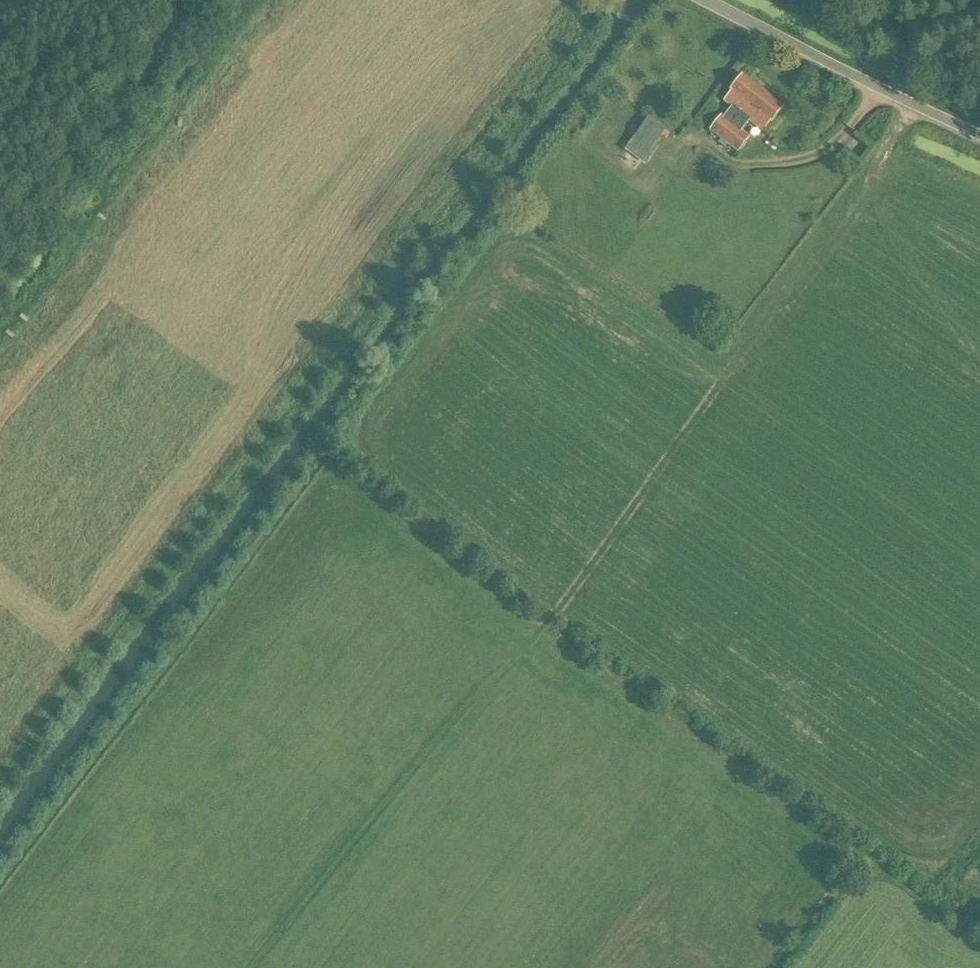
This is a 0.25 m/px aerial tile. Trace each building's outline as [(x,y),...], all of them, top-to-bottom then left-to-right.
[(766,131),(785,106),(745,75),(726,99),(733,105),(725,116),(724,115),(713,129),(740,150),(751,136),(743,130),(751,119),(766,131)] [(652,157),(660,146),(656,143),(667,129),(650,116),(631,141),(652,157)]
